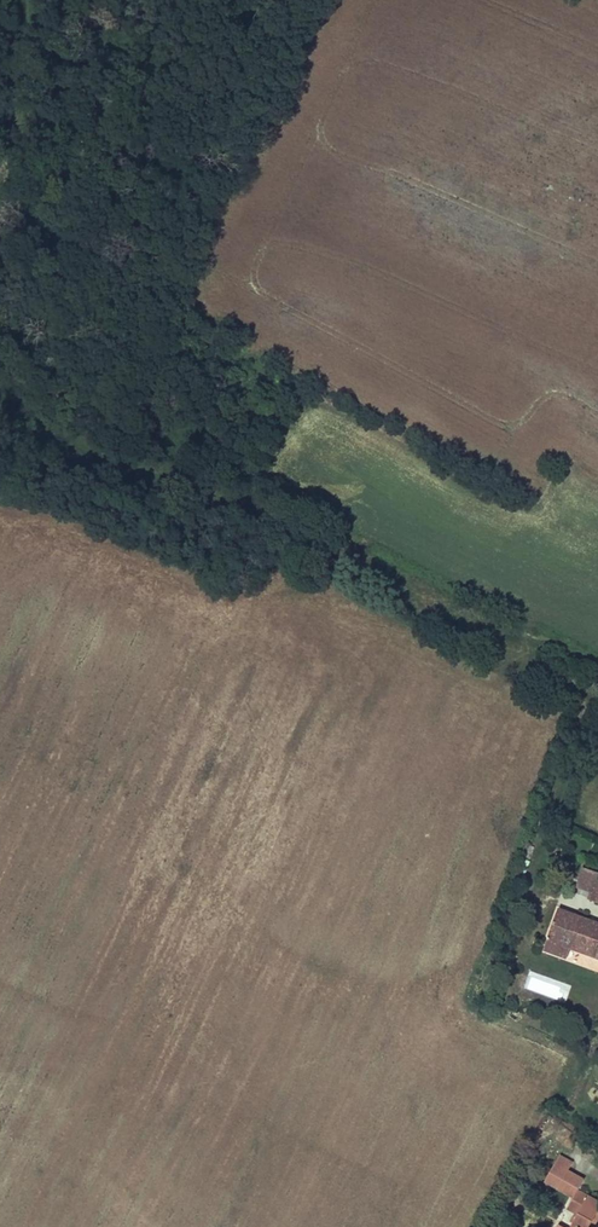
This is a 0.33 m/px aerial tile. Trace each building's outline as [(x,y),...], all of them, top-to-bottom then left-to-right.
[(587,866),(579,885),(594,891),(591,898),(597,900),(597,870),(587,866)] [(560,906),(545,947),(570,956),(574,945),(597,954),(597,920),(560,906)] [(566,1002),(571,985),(530,972),(525,988),(566,1002)] [(574,1196),(578,1188),(586,1175),(571,1167),(575,1159),(561,1151),(545,1180),(574,1196)] [(594,1226),(597,1219),(597,1199),(578,1188),(574,1196),(569,1206),(579,1211),(570,1226),(596,1226),(594,1226)]
